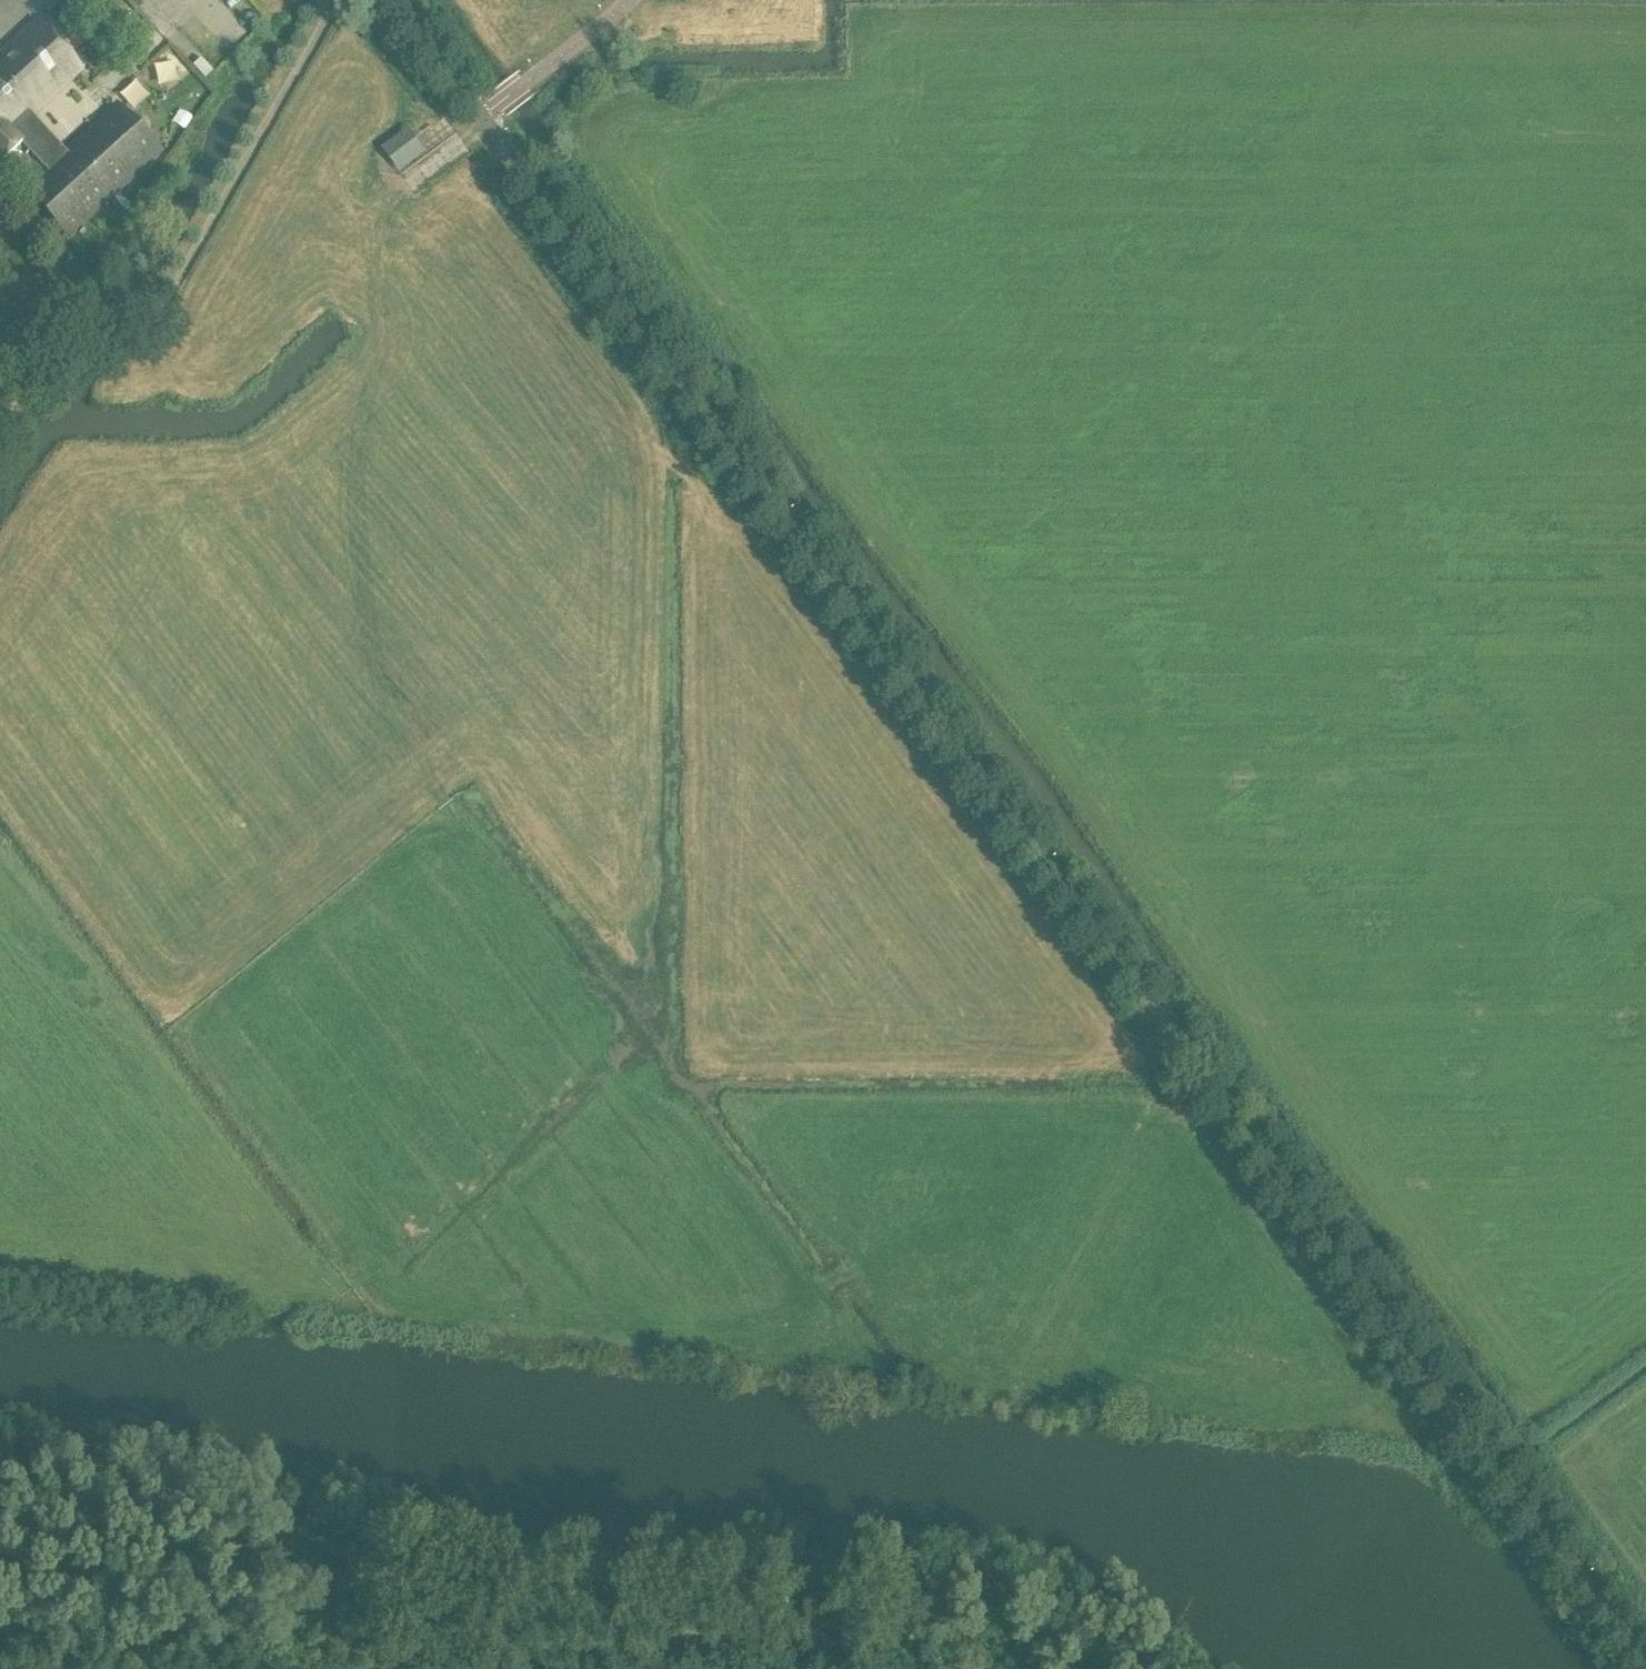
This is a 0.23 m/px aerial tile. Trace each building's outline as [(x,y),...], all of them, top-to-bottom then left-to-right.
[(77,74),(83,68),(36,19),(0,52),(0,162),(22,142),(13,133),(33,114),(77,74)] [(120,93),(134,109),(151,93),(137,78),(120,93)] [(13,133),(22,142),(49,172),(29,191),(66,231),(136,167),(156,149),(146,138),(128,119),(119,108),(116,111),(69,154),(33,114),(13,133)] [(384,146),(402,170),(429,150),(411,126),(384,146)]
